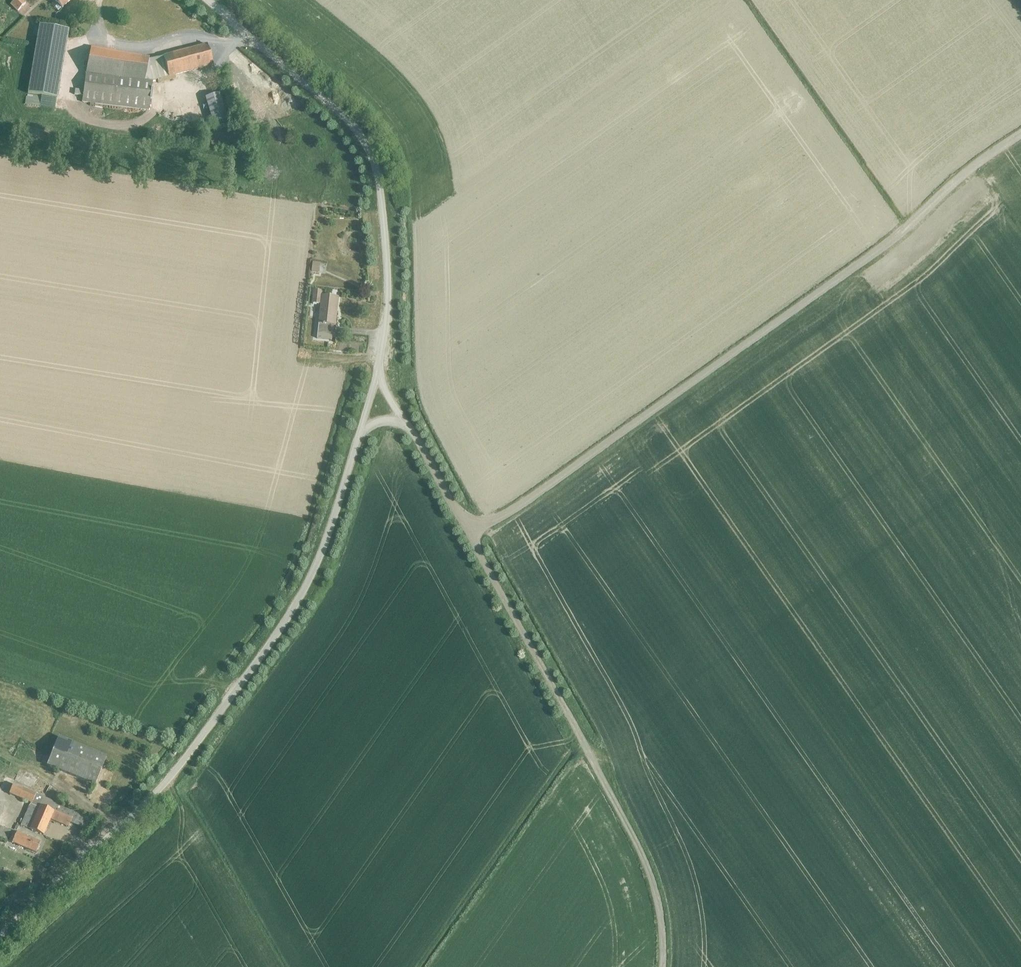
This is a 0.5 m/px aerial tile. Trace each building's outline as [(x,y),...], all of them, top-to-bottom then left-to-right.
[(26,2),(23,0),(13,0),(10,3),(17,10),(26,2)] [(71,0),(55,0),(62,8),(71,0)] [(40,25),(28,94),(57,99),(69,30),(40,25)] [(175,75),(213,65),(207,45),(148,61),(149,58),(120,54),(90,48),(85,73),(82,102),(148,110),(152,81),(157,80),(158,83),(176,79),(175,75)] [(218,94),(205,98),(213,124),(227,120),(218,94)] [(313,289),(311,303),(319,304),(320,290),(313,289)] [(331,340),(332,333),(333,325),(335,325),(338,297),(321,295),(317,338),(331,340)] [(94,784),(105,756),(57,737),(46,765),(94,784)] [(90,819),(35,794),(12,785),(8,794),(30,803),(20,825),(43,836),(50,819),(68,827),(70,824),(85,831),(90,819)] [(10,832),(0,827),(0,838),(6,841),(10,832)] [(35,853),(39,843),(13,831),(8,842),(35,853)]
